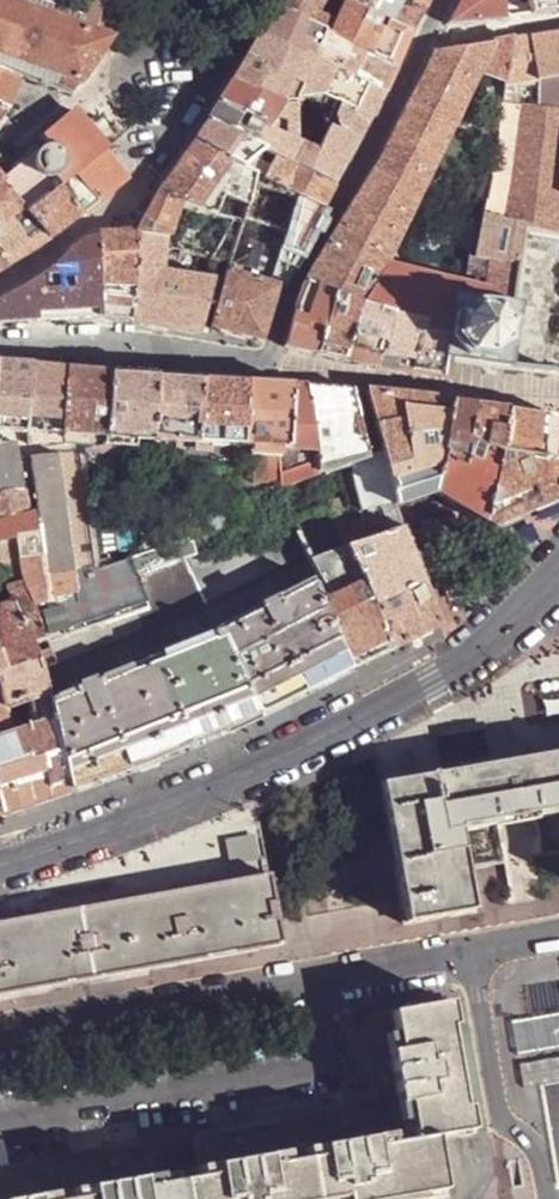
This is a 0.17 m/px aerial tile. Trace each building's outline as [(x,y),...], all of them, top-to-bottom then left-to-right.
[(82,28),(38,12),(6,0),(0,0),(0,55),(59,75),(54,89),(72,95),(113,38),(112,37),(125,0),(92,0),(86,17),(82,28)] [(38,12),(82,28),(86,17),(38,0),(6,0),(38,12)] [(275,7),(314,27),(319,13),(325,0),(279,0),(275,7)] [(411,33),(347,1),(345,0),(344,0),(336,21),(331,35),(396,67),(407,43),(411,33)] [(347,1),(411,33),(418,20),(424,9),(407,0),(345,0),(347,1)] [(424,9),(428,0),(407,0),(424,9)] [(504,19),(500,0),(461,0),(449,24),(504,19)] [(521,16),(534,14),(532,0),(518,0),(521,16)] [(534,14),(558,11),(558,0),(532,0),(534,14)] [(265,25),(260,33),(306,55),(310,47),(319,51),(327,33),(314,27),(275,7),(265,25)] [(319,13),(314,27),(327,33),(331,35),(336,21),(319,13)] [(512,37),(505,81),(504,84),(501,104),(558,111),(558,31),(512,37)] [(250,49),(246,55),(274,68),(305,82),(316,60),(315,60),(306,55),(260,33),(250,49)] [(395,71),(396,67),(331,35),(327,33),(319,51),(315,60),(316,60),(384,93),(395,71)] [(334,236),(306,282),(334,290),(330,302),(356,309),(387,316),(446,331),(451,300),(484,304),(486,298),(482,297),(382,268),(477,74),(505,81),(512,37),(492,42),(436,51),(400,119),(380,158),(334,236)] [(235,73),(230,82),(259,95),(274,68),(246,55),(235,73)] [(316,60),(305,82),(309,85),(371,116),(373,116),(372,114),(380,99),(384,93),(316,60)] [(41,84),(42,76),(10,63),(7,71),(20,77),(20,78),(41,84)] [(8,108),(20,78),(20,77),(7,71),(0,68),(0,106),(8,108)] [(274,68),(259,95),(279,105),(295,112),(299,103),(309,85),(305,82),(274,68)] [(222,95),(218,102),(260,123),(269,127),(274,118),(279,105),(259,95),(230,82),(222,95)] [(310,120),(357,142),(366,127),(373,116),(371,116),(309,85),(299,103),(315,111),(310,120)] [(212,112),(206,121),(249,143),(260,123),(218,102),(212,112)] [(558,188),(558,111),(501,104),(490,177),(482,218),(525,232),(552,237),(558,188)] [(351,151),(357,142),(310,120),(295,112),(279,105),(274,118),(280,121),(276,131),(289,138),(344,165),(351,151)] [(8,110),(8,108),(0,106),(0,123),(8,110)] [(86,170),(107,153),(99,144),(72,113),(41,139),(48,147),(55,146),(63,150),(68,157),(68,166),(86,170)] [(200,132),(195,141),(242,165),(261,149),(249,143),(206,121),(200,132)] [(339,173),(344,165),(289,138),(276,131),(269,127),(260,123),(249,143),(261,149),(269,153),(280,157),(334,184),(339,173)] [(48,147),(41,139),(40,141),(45,148),(46,147),(48,147)] [(176,167),(157,192),(179,204),(188,209),(212,221),(214,219),(224,199),(242,165),(195,141),(176,167)] [(45,148),(39,152),(42,154),(38,161),(38,169),(44,175),(50,178),(55,177),(62,173),(67,166),(68,166),(68,157),(63,150),(55,146),(48,147),(46,147),(45,148)] [(21,161),(24,165),(39,152),(35,148),(21,161)] [(59,188),(50,178),(44,175),(38,169),(38,161),(42,154),(39,152),(24,165),(12,175),(3,183),(2,184),(28,213),(59,188)] [(68,166),(67,166),(62,173),(55,177),(50,178),(59,188),(82,215),(107,193),(127,177),(107,153),(86,170),(68,166)] [(269,153),(258,173),(302,196),(321,206),(330,190),(334,184),(280,157),(269,153)] [(242,165),(224,199),(244,213),(258,173),(242,165)] [(302,196),(258,173),(244,213),(237,232),(221,272),(279,286),(283,273),(302,196)] [(51,239),(28,213),(2,184),(3,183),(0,180),(0,270),(32,250),(51,239)] [(68,226),(82,215),(59,188),(28,213),(51,239),(68,226)] [(147,210),(135,232),(137,233),(167,236),(179,204),(157,192),(147,210)] [(283,273),(286,274),(307,234),(321,206),(302,196),(283,273)] [(482,218),(480,217),(471,263),(473,264),(488,266),(484,284),(482,297),(486,298),(484,304),(515,309),(525,232),(482,218)] [(220,241),(210,256),(180,246),(172,270),(163,268),(167,236),(137,233),(129,320),(168,326),(201,332),(201,326),(206,327),(209,327),(221,272),(237,232),(227,226),(220,241)] [(109,317),(129,320),(137,233),(135,232),(114,234),(98,236),(97,316),(109,317)] [(557,375),(558,374),(558,348),(552,347),(557,264),(558,264),(558,238),(552,237),(525,232),(515,309),(505,368),(557,375)] [(70,318),(97,316),(98,236),(89,237),(75,244),(56,265),(26,284),(36,320),(70,318)] [(473,264),(470,281),(484,284),(488,266),(473,264)] [(241,335),(261,340),(279,286),(221,272),(209,327),(241,335)] [(284,347),(315,355),(330,302),(334,290),(306,282),(299,292),(292,316),(284,347)] [(26,284),(0,298),(0,322),(2,322),(36,320),(26,284)] [(471,364),(505,368),(515,309),(484,304),(451,300),(446,331),(448,332),(444,361),(445,361),(471,364)] [(330,302),(315,355),(330,358),(341,361),(356,309),(330,302)] [(356,309),(341,361),(356,364),(374,368),(387,316),(356,309)] [(387,316),(374,368),(408,374),(443,380),(445,361),(444,361),(448,332),(446,331),(387,316)] [(16,427),(25,428),(31,364),(7,362),(0,361),(0,426),(16,427)] [(31,364),(25,428),(38,429),(61,430),(66,366),(46,365),(31,364)] [(86,368),(66,366),(61,430),(61,431),(67,432),(80,433),(80,431),(103,435),(111,370),(86,368)] [(129,371),(111,370),(103,435),(134,437),(134,436),(149,437),(155,373),(129,371)] [(183,376),(155,373),(149,437),(150,438),(183,440),(195,441),(202,377),(183,376)] [(226,379),(202,377),(195,441),(241,444),(247,381),(226,379)] [(241,444),(241,445),(255,447),(274,448),(280,487),(319,471),(305,385),(266,382),(247,381),(241,444)] [(317,385),(305,385),(319,471),(319,472),(349,461),(366,455),(365,454),(348,388),(317,385)] [(404,395),(364,390),(380,448),(381,448),(397,500),(397,502),(409,498),(433,490),(440,456),(450,401),(404,395)] [(440,456),(460,466),(467,441),(472,404),(459,402),(450,401),(440,456)] [(472,404),(467,441),(496,451),(504,408),(486,406),(472,404)] [(496,451),(499,452),(558,462),(558,416),(530,412),(504,408),(496,451)] [(5,576),(7,586),(8,586),(23,582),(46,638),(48,638),(144,603),(133,570),(129,557),(114,562),(101,567),(72,575),(64,550),(54,553),(36,453),(20,456),(16,427),(0,426),(0,564),(5,576)] [(38,429),(39,436),(67,438),(67,432),(61,431),(61,430),(38,429)] [(183,440),(184,456),(255,461),(255,447),(241,445),(241,444),(195,441),(183,440)] [(484,522),(499,452),(496,451),(467,441),(460,466),(440,456),(433,490),(434,490),(463,508),(484,522)] [(64,550),(72,575),(101,567),(98,547),(97,542),(82,447),(36,453),(54,553),(64,550)] [(366,455),(349,461),(363,509),(397,500),(381,448),(380,448),(365,454),(366,455)] [(491,526),(518,515),(540,505),(558,498),(558,464),(558,462),(499,452),(484,522),(491,526)] [(397,500),(363,509),(346,513),(340,495),(332,499),(332,500),(330,501),(330,503),(337,521),(345,545),(345,546),(404,526),(400,515),(367,525),(368,526),(355,530),(353,523),(355,523),(355,521),(398,509),(396,503),(397,502),(397,500)] [(293,518),(299,536),(337,521),(330,503),(293,518)] [(246,518),(243,511),(233,515),(236,522),(246,518)] [(211,513),(189,518),(189,525),(189,538),(216,528),(211,513)] [(245,717),(253,713),(293,694),(349,668),(349,667),(320,600),(313,584),(299,536),(293,518),(292,515),(248,535),(193,551),(181,555),(133,570),(144,603),(48,638),(54,661),(40,666),(43,674),(67,789),(138,765),(156,757),(207,735),(245,717)] [(177,535),(157,537),(156,529),(143,530),(143,542),(144,551),(177,540),(189,538),(189,525),(176,527),(177,535)] [(410,543),(404,526),(345,546),(372,605),(423,580),(410,543)] [(129,557),(133,570),(181,555),(193,551),(189,538),(177,540),(144,551),(132,556),(129,557)] [(143,542),(130,544),(132,556),(144,551),(143,542)] [(112,545),(98,547),(101,567),(114,562),(112,545)] [(372,656),(388,649),(372,605),(345,546),(345,545),(309,558),(329,596),(320,600),(349,667),(372,656)] [(423,580),(372,605),(388,649),(439,623),(429,597),(423,580)] [(3,698),(0,699),(0,812),(67,789),(43,674),(40,666),(54,661),(48,638),(46,638),(23,582),(8,586),(12,600),(3,603),(1,599),(0,599),(0,685),(3,698)] [(557,754),(522,760),(532,820),(538,819),(558,816),(558,753),(557,754)] [(532,820),(522,760),(506,762),(517,825),(532,822),(532,820)] [(502,825),(503,827),(517,825),(506,762),(492,765),(502,825)] [(404,924),(473,913),(466,870),(460,833),(497,826),(502,825),(492,765),(440,774),(380,785),(400,899),(404,924)] [(538,819),(545,856),(558,854),(558,816),(538,819)] [(532,820),(532,822),(535,841),(545,898),(548,898),(551,894),(550,893),(547,891),(541,857),(545,856),(538,819),(532,820)] [(502,825),(497,826),(503,864),(506,863),(511,898),(509,898),(509,902),(512,904),(516,903),(503,827),(502,825)] [(497,826),(460,833),(466,870),(503,864),(497,826)] [(20,992),(37,990),(59,986),(73,983),(92,980),(109,977),(123,974),(138,971),(156,968),(280,946),(276,924),(267,871),(212,881),(143,892),(100,900),(24,913),(0,918),(0,996),(20,992)] [(451,1003),(393,1013),(396,1035),(387,1036),(403,1121),(412,1120),(416,1140),(435,1137),(436,1139),(474,1132),(451,1003)] [(378,1093),(380,1103),(363,1106),(346,1108),(326,1112),(307,1115),(285,1119),(256,1124),(237,1128),(217,1131),(210,1132),(207,1133),(200,1137),(197,1144),(201,1169),(385,1136),(387,1145),(416,1140),(412,1120),(403,1121),(387,1036),(396,1035),(393,1013),(375,1017),(374,1017),(368,1023),(367,1030),(368,1039),(371,1054),(375,1074),(378,1093)] [(558,1058),(558,1018),(547,1016),(538,1053),(558,1058)] [(435,1137),(416,1140),(387,1145),(385,1136),(201,1169),(162,1175),(29,1198),(430,1198),(445,1196),(436,1139),(435,1137)] [(162,1175),(158,1153),(157,1150),(149,1145),(142,1144),(1,1170),(0,1170),(0,1198),(29,1198),(162,1175)]
